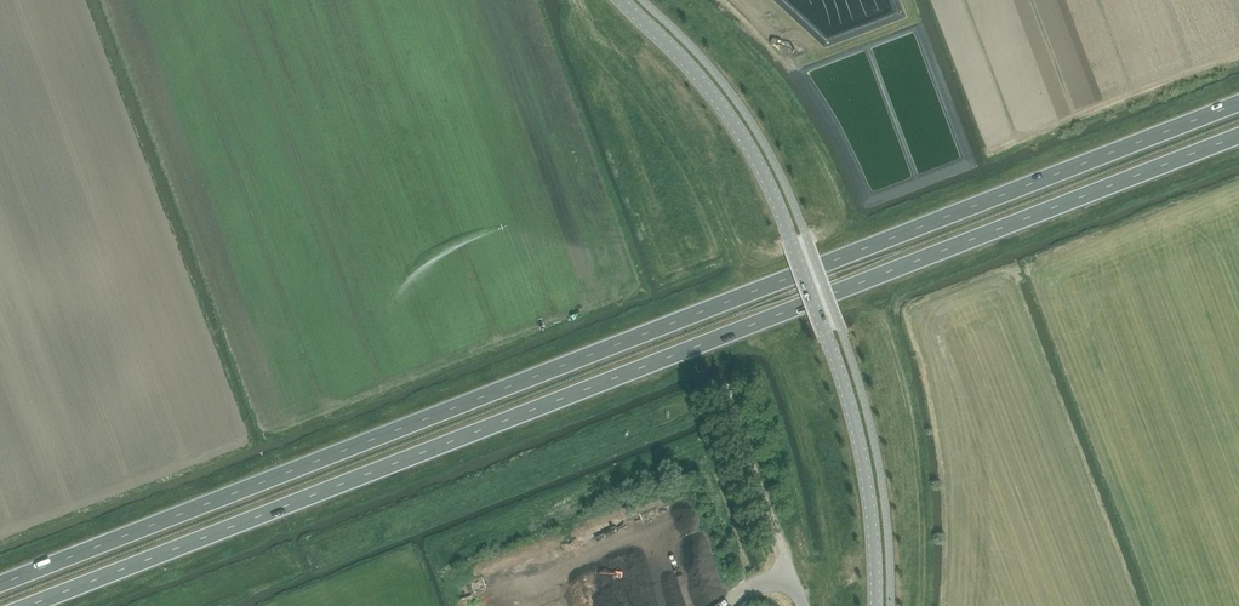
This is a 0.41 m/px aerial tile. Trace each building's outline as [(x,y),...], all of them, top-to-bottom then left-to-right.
[(679,555),(688,576),(708,568),(699,547),(679,555)]
